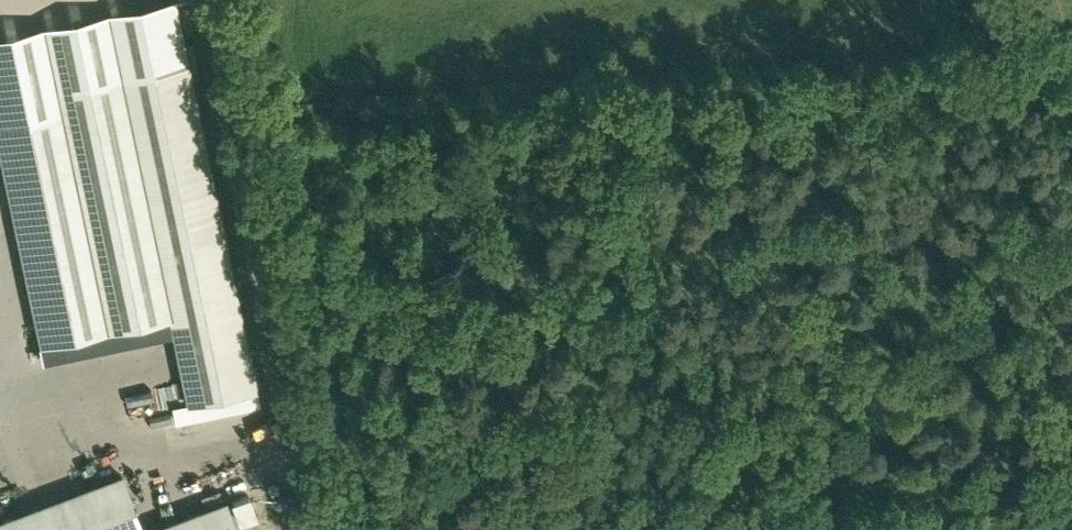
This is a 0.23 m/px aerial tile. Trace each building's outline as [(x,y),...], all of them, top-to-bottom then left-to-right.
[(0,36),(0,150),(41,343),(169,316),(183,380),(188,401),(192,400),(250,388),(254,387),(188,77),(185,63),(172,0),(0,36)] [(179,381),(164,383),(166,402),(181,400),(179,381)] [(121,476),(0,522),(0,529),(142,529),(121,476)] [(230,499),(236,519),(252,514),(246,494),(230,499)] [(226,502),(151,529),(236,529),(226,502)]
